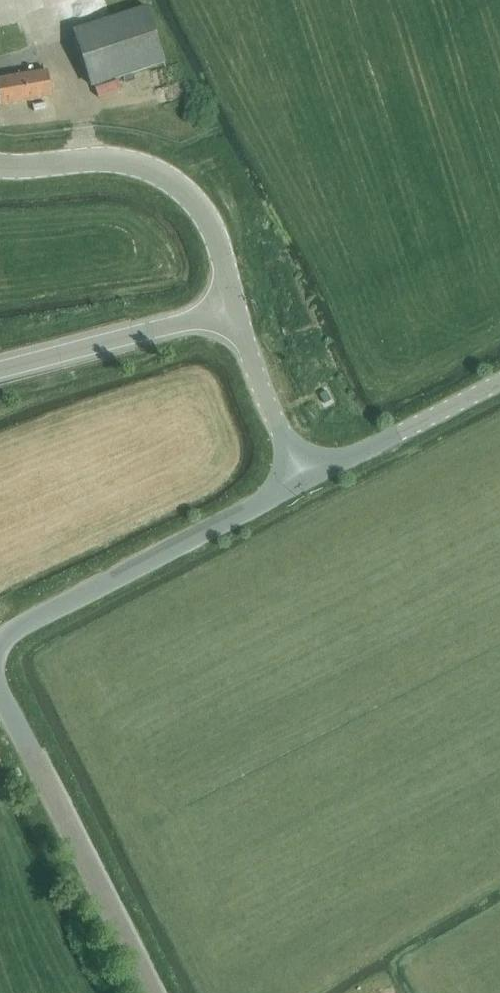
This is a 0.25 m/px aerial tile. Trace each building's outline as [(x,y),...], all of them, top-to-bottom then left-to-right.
[(93,86),(165,63),(147,7),(74,30),(93,86)] [(52,97),(48,71),(0,79),(0,106),(52,97)]
